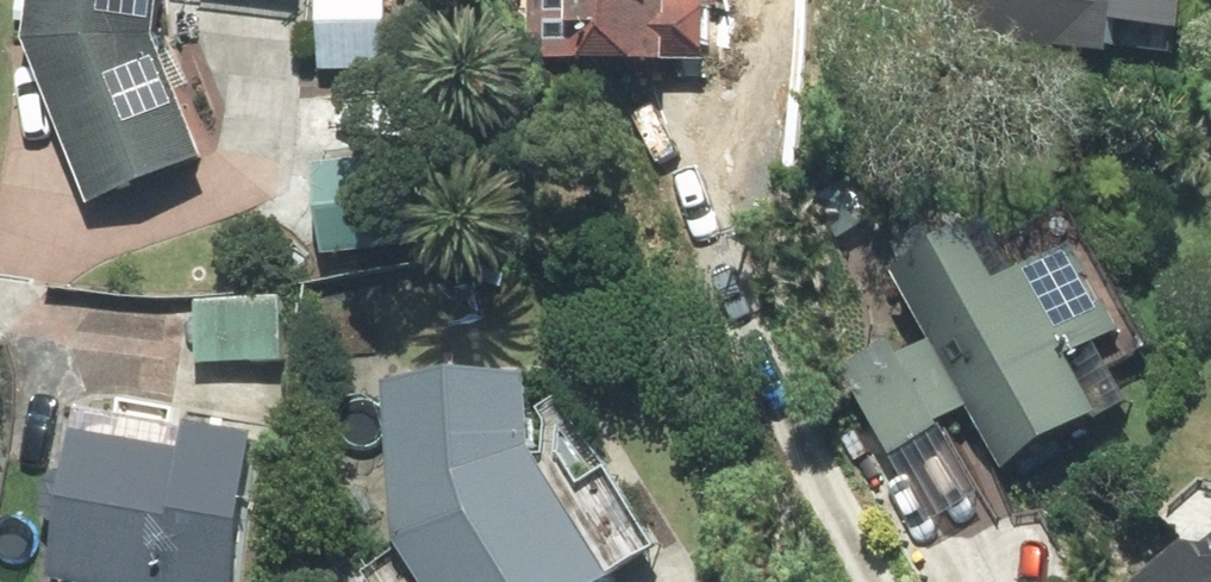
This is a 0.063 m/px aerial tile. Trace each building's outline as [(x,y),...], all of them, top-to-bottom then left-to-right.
[(21,36),(85,198),(198,153),(149,31),(153,0),(26,0),(21,36)] [(316,68),(380,68),(380,0),(316,0),(316,68)] [(523,60),(710,61),(711,0),(524,0),(523,60)] [(969,33),(1183,58),(1190,0),(973,0),(969,33)] [(955,227),(887,267),(926,334),(965,400),(1001,461),(1121,391),(1107,368),(1143,346),(1077,233),(989,284),(955,227)] [(278,295),(191,299),(194,362),(281,358),(278,295)] [(933,418),(965,400),(926,334),(894,352),(885,336),(837,363),(925,516),(973,489),(933,418)] [(384,381),(392,538),(396,544),(357,569),(366,581),(595,581),(607,574),(605,569),(650,543),(602,467),(604,463),(553,395),(536,408),(542,418),(539,451),(524,446),(520,374),(384,381)] [(177,425),(68,408),(58,465),(41,481),(38,506),(49,521),(40,578),(67,581),(236,581),(260,429),(178,416),(177,425)] [(1129,581),(1210,581),(1210,485),(1203,484),(1161,515),(1176,540),(1129,581)]
